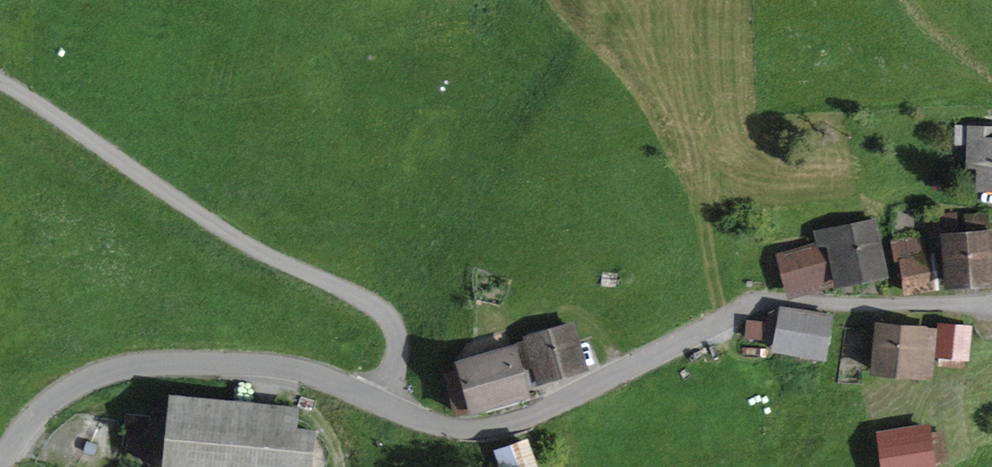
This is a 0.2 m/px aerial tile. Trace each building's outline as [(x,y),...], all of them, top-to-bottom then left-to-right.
[(964,126),(964,168),(975,168),(974,188),(991,188),(991,126),(964,126)] [(940,233),(946,289),(991,284),(991,242),(989,212),(963,215),(965,230),(940,233)] [(816,243),(777,252),(788,299),(888,276),(875,217),(813,231),(816,243)] [(929,254),(899,259),(905,294),(935,289),(929,254)] [(833,314),(780,305),(772,350),(825,360),(833,314)] [(764,321),(747,320),(745,338),(763,339),(764,321)] [(524,341),(455,360),(457,370),(443,374),(455,416),(531,395),(528,387),(588,370),(574,321),(522,335),(524,341)] [(937,328),(874,321),(869,372),(933,378),(935,356),(969,360),(972,326),(937,323),(937,328)] [(184,397),(178,466),(330,466),(333,430),(312,428),(313,408),(184,397)] [(875,431),(880,466),(935,466),(935,463),(948,461),(944,430),(931,432),(930,424),(875,431)] [(493,450),(498,466),(538,466),(529,438),(493,450)]
